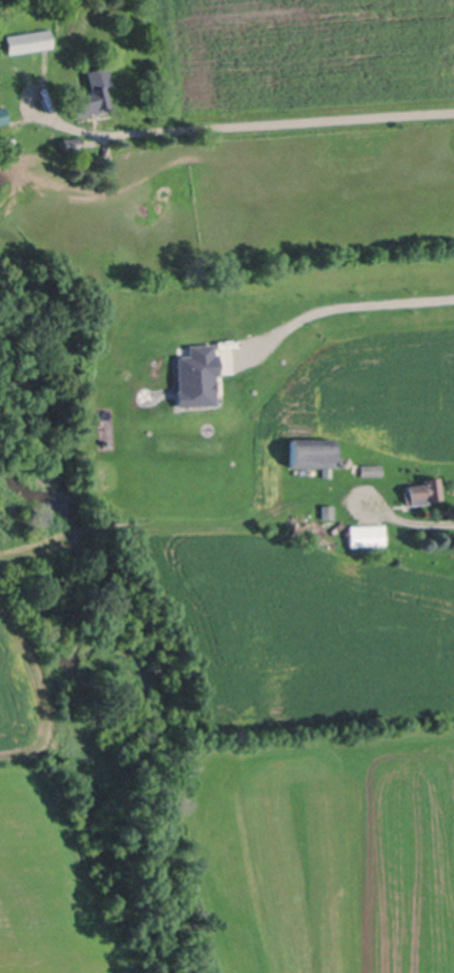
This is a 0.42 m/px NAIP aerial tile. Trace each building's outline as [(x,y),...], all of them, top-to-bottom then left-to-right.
[(50,47),(7,53),(4,35),(48,29),(50,47)] [(96,111),(75,116),(71,97),(90,93),(85,71),(105,66),(109,84),(103,85),(108,106),(96,109),(96,111)] [(80,150),(62,151),(61,138),(79,136),(80,150)] [(334,438),(334,466),(331,466),(331,474),(324,474),(324,466),(291,466),(291,438),(334,438)] [(341,456),(342,456),(343,456),(344,456),(345,457),(346,458),(346,459),(346,460),(346,461),(346,462),(346,463),(345,464),(344,465),(343,465),(342,465),(341,466),(341,465),(340,465),(339,465),(338,464),(337,463),(337,462),(337,461),(337,460),(337,459),(337,458),(338,457),(339,456),(340,456),(341,456)] [(383,475),(361,475),(361,464),(383,464),(383,475)] [(428,500),(406,503),(404,488),(407,488),(407,484),(424,482),(423,477),(438,476),(440,497),(428,499),(428,500)] [(334,517),(323,517),(323,504),(334,504),(334,517)] [(314,535),(293,535),(293,519),(314,519),(314,535)] [(384,544),(350,545),(349,525),(383,524),(384,544)]
